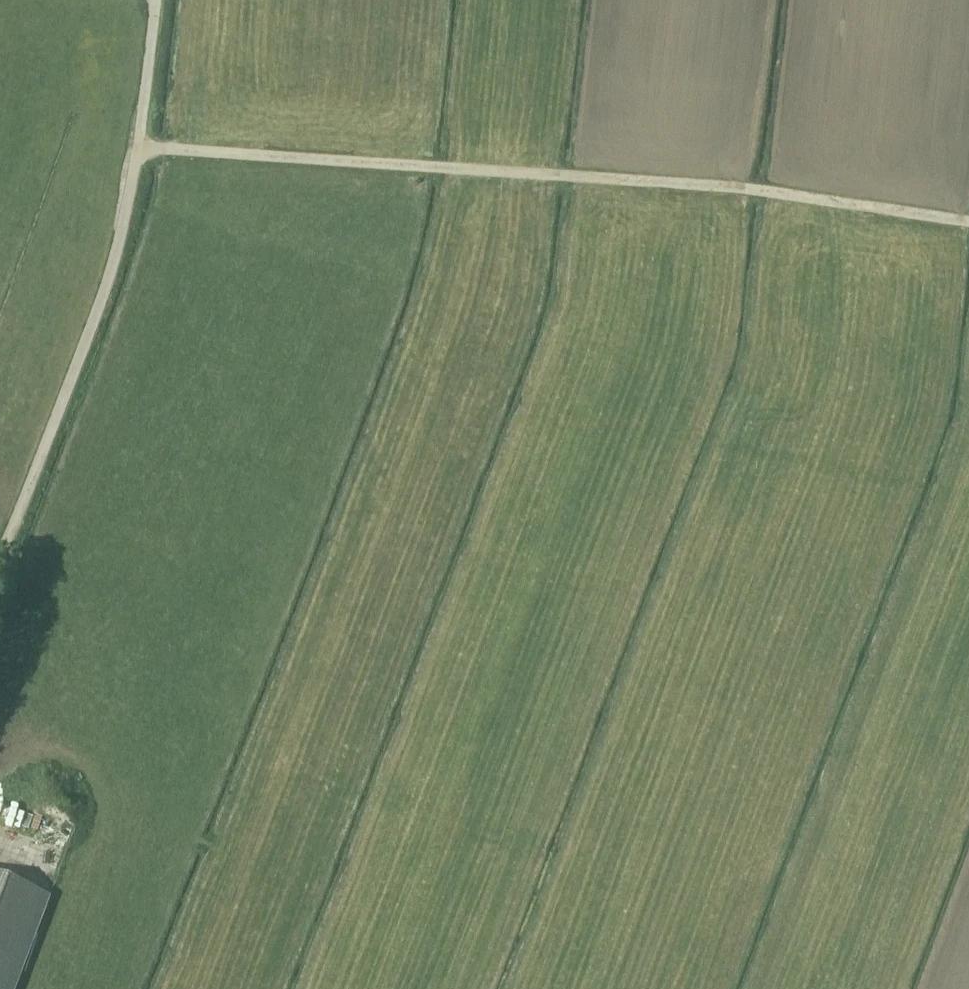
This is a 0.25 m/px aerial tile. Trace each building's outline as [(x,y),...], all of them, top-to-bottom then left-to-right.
[(45,897),(0,880),(0,988),(10,988),(45,897)]
